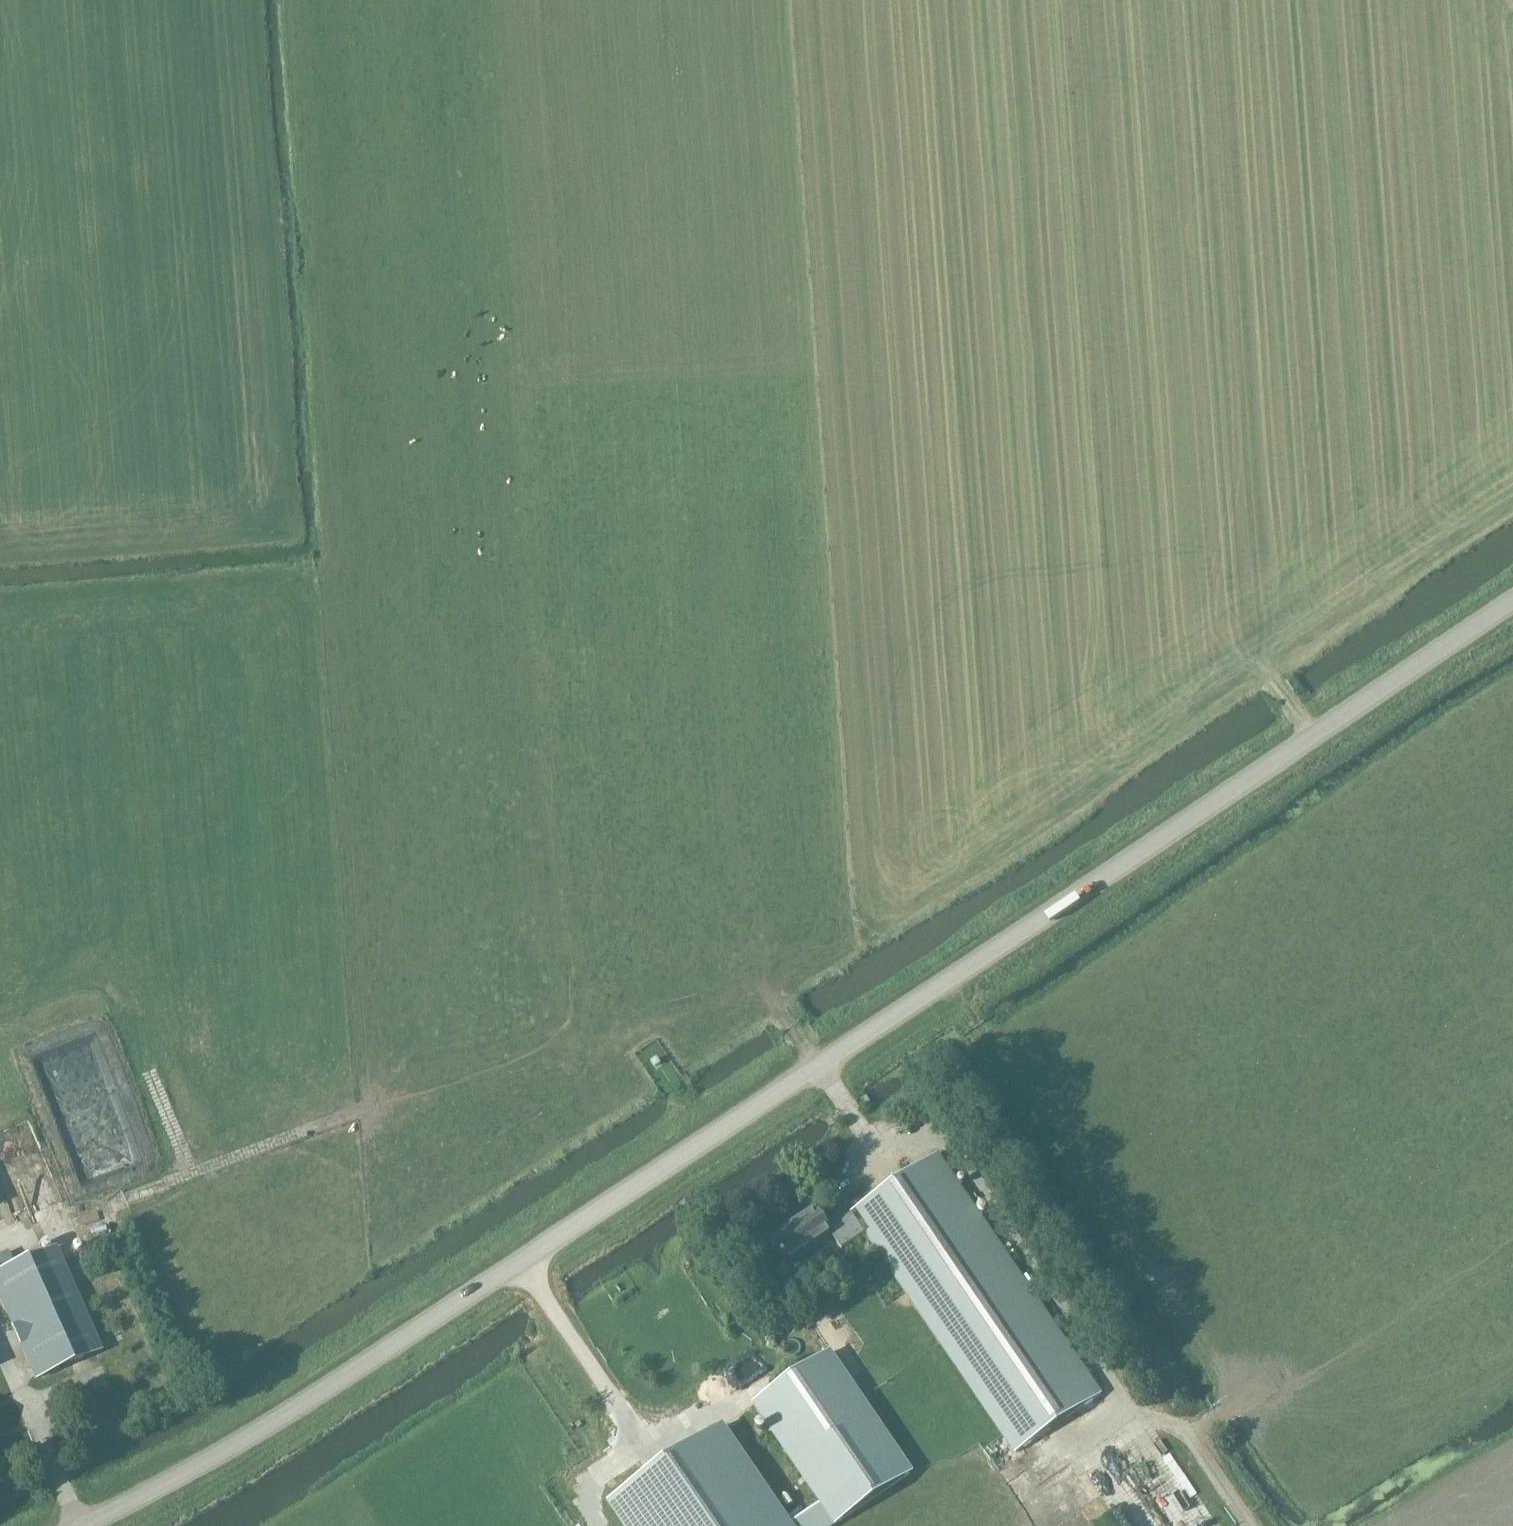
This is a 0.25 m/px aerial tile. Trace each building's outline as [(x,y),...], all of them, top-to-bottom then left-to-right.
[(76,1161),(94,1147),(83,1134),(89,1129),(80,1117),(56,1135),(76,1161)] [(842,1249),(866,1233),(1016,1453),(1101,1395),(937,1154),(852,1212),(852,1213),(829,1229),(815,1208),(769,1239),(787,1266),(832,1235),(842,1249)] [(8,1254),(0,1257),(0,1299),(35,1379),(101,1350),(56,1248),(15,1266),(8,1254)] [(827,1354),(754,1403),(822,1503),(788,1525),(833,1525),(909,1474),(827,1354)] [(611,1501),(628,1525),(788,1525),(721,1426),(611,1501)]
